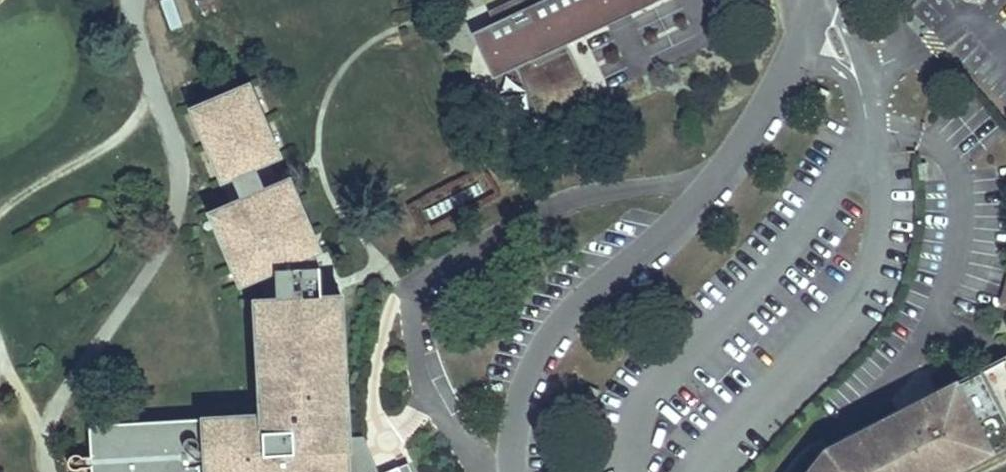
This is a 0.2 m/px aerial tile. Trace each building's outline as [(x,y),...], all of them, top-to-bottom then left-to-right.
[(593,94),(568,42),(659,0),(511,0),(491,9),(497,22),(475,32),(496,76),(518,66),(542,117),(593,94)] [(356,435),(348,435),(343,334),(345,332),(343,294),(324,295),(322,273),(321,265),(316,251),(321,249),(313,231),(301,235),(288,203),(299,199),(290,178),(265,189),(255,166),(280,155),(249,84),(192,108),(222,179),(232,175),(242,197),(211,211),(220,232),(230,228),(244,260),(234,265),(242,283),(277,268),(278,298),(257,298),(259,338),(261,338),(265,412),(91,423),(94,471),(228,471),(227,462),(259,462),(263,471),(373,471),(356,435)] [(831,91),(822,87),(815,100),(824,104),(831,91)] [(313,231),(299,199),(288,203),(301,235),(313,231)] [(220,232),(234,265),(244,260),(230,228),(220,232)] [(324,295),(343,294),(333,272),(322,273),(324,295)] [(1005,444),(1005,354),(954,381),(955,383),(886,420),(885,418),(827,448),(808,471),(947,471),(1005,444)] [(591,384),(585,397),(596,403),(602,389),(591,384)] [(407,461),(396,466),(399,471),(412,471),(407,461)] [(259,462),(227,462),(228,471),(263,471),(259,462)]
